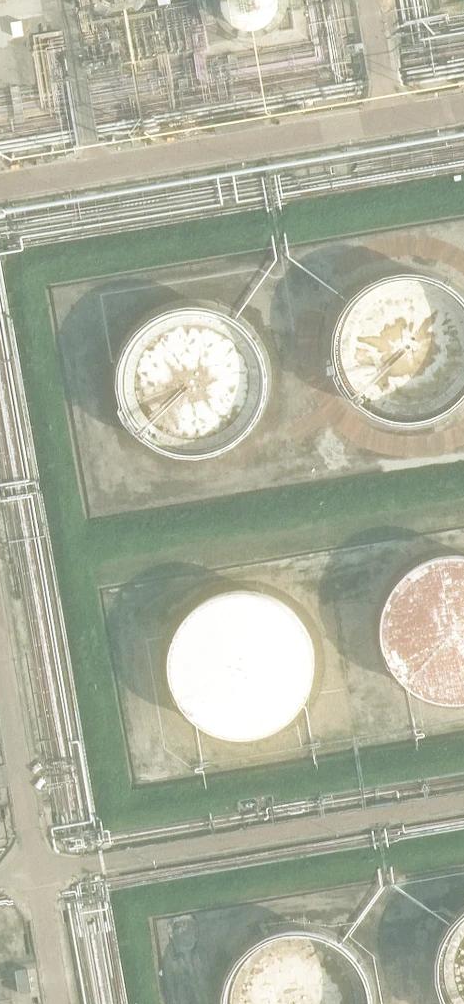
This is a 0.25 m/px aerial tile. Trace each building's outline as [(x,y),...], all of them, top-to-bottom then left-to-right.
[(222,2),(224,8),(227,13),(230,17),(234,20),(239,23),(248,26),(254,25),(260,24),(265,22),(270,18),(273,15),(276,9),(278,3),(279,0),(222,0),(222,2)] [(311,37),(306,10),(280,15),(286,42),(311,37)] [(459,288),(449,281),(435,273),(428,271),(418,269),(405,268),(398,269),(390,270),(377,275),(364,283),(355,291),(347,301),(340,314),(336,328),(335,342),(337,357),(341,371),(348,382),(354,390),(358,394),(369,403),(382,409),(395,413),(409,414),(421,413),(434,409),(440,407),(449,401),(459,393),(463,387),(463,295),(459,288)] [(132,423),(160,445),(206,452),(238,439),(262,414),(272,372),(259,333),(235,310),(202,299),(166,303),(138,322),(120,352),(117,387),(132,423)] [(422,693),(463,699),(463,546),(428,551),(400,569),(382,599),(379,635),(394,670),(422,693)] [(182,705),(209,728),(255,735),(287,722),(311,696),(321,655),(308,616),(284,593),(251,581),(215,586),(187,604),(169,634),(166,670),(182,705)] [(455,914),(437,944),(434,980),(445,1003),(463,1003),(463,908),(455,914)] [(377,997),(364,958),(341,935),(307,923),(271,928),(243,947),(226,976),(223,1003),(375,1003),(377,997)]
